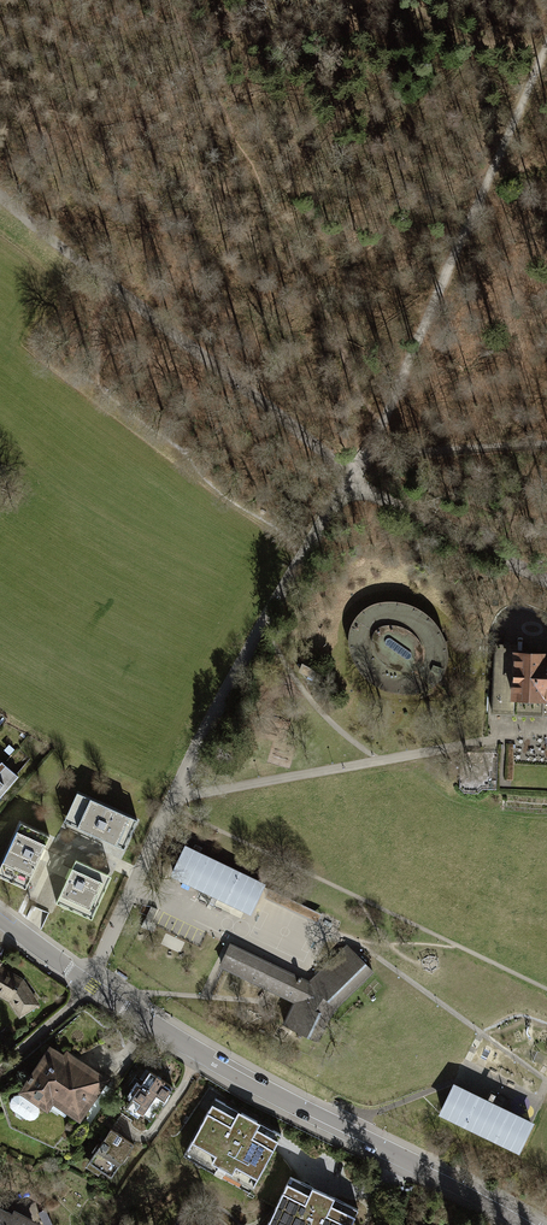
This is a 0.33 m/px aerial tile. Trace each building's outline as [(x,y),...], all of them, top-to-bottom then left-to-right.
[(437,496),(427,491),(423,501),(432,506),(437,496)] [(401,603),(383,602),(365,609),(353,622),(348,640),(351,655),(359,669),(371,681),(387,689),(405,693),(421,690),(435,682),(444,669),(447,654),(443,636),(432,622),(418,610),(401,603)] [(495,644),(492,714),(546,716),(546,654),(515,653),(515,645),(495,644)] [(18,775),(5,764),(0,770),(0,797),(18,775)] [(468,772),(470,786),(498,784),(497,769),(468,772)] [(81,795),(69,823),(124,847),(136,819),(81,795)] [(20,822),(0,864),(0,870),(28,883),(50,836),(20,822)] [(266,881),(186,843),(171,874),(251,912),(266,881)] [(76,859),(56,902),(87,916),(107,873),(76,859)] [(230,944),(220,965),(295,1001),(284,1025),(317,1040),(328,1016),(334,1007),(372,971),(353,951),(348,946),(347,945),(309,982),(230,944)] [(9,999),(19,1015),(35,1005),(21,981),(0,968),(0,994),(9,999)] [(103,1079),(67,1055),(64,1059),(53,1052),(45,1060),(45,1062),(41,1069),(39,1068),(33,1076),(30,1075),(27,1080),(29,1081),(24,1090),(25,1090),(22,1094),(19,1094),(14,1095),(11,1097),(10,1101),(10,1106),(25,1117),(29,1118),(33,1118),(36,1115),(37,1113),(38,1110),(37,1106),(34,1104),(38,1099),(46,1105),(52,1097),(79,1115),(103,1079)] [(133,1094),(127,1103),(150,1118),(161,1103),(164,1105),(170,1096),(166,1094),(172,1086),(149,1071),(139,1085),(137,1084),(131,1092),(133,1094)] [(534,1122),(453,1083),(438,1114),(519,1153),(534,1122)] [(215,1097),(185,1154),(250,1189),(280,1132),(215,1097)] [(93,1152),(87,1160),(110,1176),(120,1160),(124,1163),(129,1154),(126,1152),(132,1144),(109,1128),(99,1143),(96,1141),(90,1150),(93,1152)] [(268,1224),(350,1224),(358,1207),(291,1176),(268,1224)] [(0,1213),(0,1224),(28,1224),(1,1211),(0,1213)] [(409,1224),(432,1224),(434,1221),(414,1211),(408,1224),(409,1224)]
